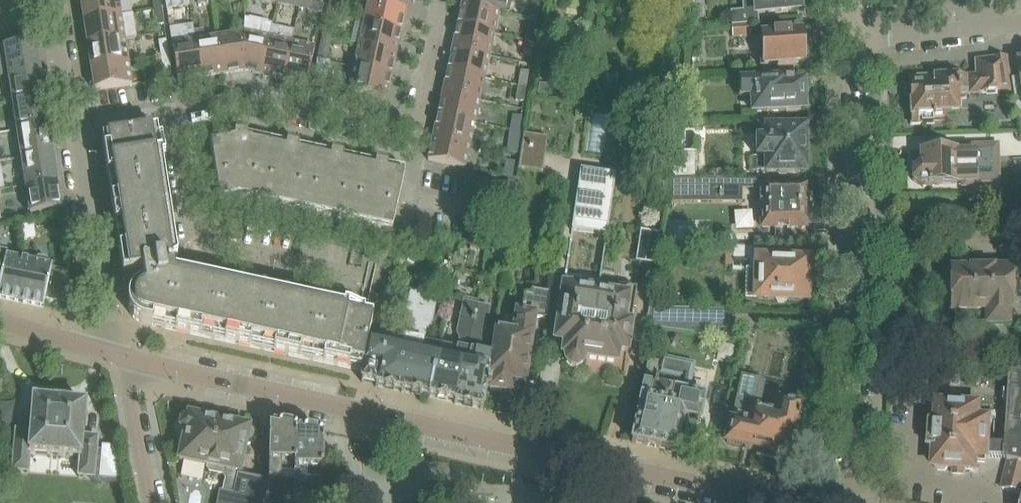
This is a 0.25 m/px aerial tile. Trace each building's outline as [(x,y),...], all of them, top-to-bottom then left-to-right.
[(119,0),(87,0),(81,1),(84,23),(122,17),(119,0)] [(155,12),(162,11),(161,0),(153,0),(155,12)] [(165,0),(167,8),(190,5),(190,2),(190,0),(168,0),(165,0)] [(277,5),(293,8),(295,0),(278,0),(277,5)] [(327,14),(334,16),(337,5),(342,6),(343,0),(330,0),(327,14)] [(364,22),(401,30),(406,8),(369,0),(364,22)] [(369,0),(406,8),(408,0),(369,0)] [(462,3),(499,11),(510,13),(513,0),(463,0),(462,3)] [(537,19),(540,0),(532,0),(529,17),(537,19)] [(760,0),(760,1),(743,2),(744,12),(732,13),(733,25),(749,24),(749,23),(758,23),(757,14),(800,9),(799,0),(760,0)] [(309,3),(307,11),(322,15),(324,6),(309,3)] [(494,33),(499,11),(462,3),(458,25),(494,33)] [(157,26),(164,25),(162,11),(155,12),(157,26)] [(327,14),(324,28),(331,30),(334,16),(327,14)] [(125,40),(137,38),(134,15),(122,17),(84,23),(88,45),(123,40),(125,40)] [(245,19),(244,34),(243,71),(261,75),(273,25),(268,24),(268,23),(248,19),(248,20),(245,19)] [(691,29),(700,29),(700,21),(691,21),(691,29)] [(359,45),(396,53),(401,30),(364,22),(359,45)] [(733,25),(732,25),(733,37),(750,36),(749,24),(733,25)] [(193,25),(170,29),(177,78),(178,81),(202,78),(196,41),(193,25)] [(458,25),(453,47),(489,55),(492,40),(494,33),(458,25)] [(528,25),(526,40),(534,41),(536,27),(528,25)] [(272,27),(261,75),(284,80),(292,44),(295,32),(272,27)] [(759,46),(760,65),(804,62),(803,61),(807,59),(807,48),(803,47),(802,30),(762,33),(762,45),(759,46)] [(218,38),(224,74),(243,71),(244,34),(218,38)] [(322,36),(317,59),(325,60),(330,38),(322,36)] [(218,38),(196,41),(202,78),(224,74),(218,38)] [(125,40),(123,40),(88,45),(91,68),(129,62),(125,40)] [(167,40),(159,41),(161,57),(169,56),(167,40)] [(524,55),(531,56),(534,41),(526,40),(524,55)] [(16,45),(0,47),(0,72),(1,77),(9,75),(40,71),(36,41),(16,45)] [(315,49),(292,44),(284,80),(307,85),(315,49)] [(391,76),(396,53),(359,45),(354,67),(391,76)] [(453,47),(448,70),(484,78),(489,55),(453,47)] [(169,56),(161,57),(163,71),(171,70),(169,56)] [(909,84),(905,87),(906,94),(910,96),(912,124),(922,124),(921,121),(933,120),(933,114),(959,113),(958,95),(1013,92),(1011,80),(1008,56),(977,60),(977,61),(979,74),(966,75),(934,77),(909,78),(909,84)] [(317,59),(312,83),(325,86),(329,66),(330,61),(327,61),(325,60),(317,59)] [(1011,80),(1013,92),(1016,112),(1020,112),(1020,60),(1017,60),(1019,79),(1011,80)] [(132,85),(129,62),(91,68),(95,91),(96,90),(132,85)] [(386,99),(391,76),(354,67),(349,91),(382,98),(386,99)] [(448,70),(443,92),(480,100),(484,78),(448,70)] [(13,103),(44,98),(40,71),(9,75),(13,103)] [(524,102),(529,72),(521,71),(517,101),(524,102)] [(697,96),(696,79),(685,80),(684,96),(697,96)] [(786,112),(786,113),(806,112),(805,81),(791,82),(786,79),(740,81),(741,97),(752,96),(753,113),(786,112)] [(539,84),(537,96),(547,97),(549,85),(539,84)] [(443,92),(438,114),(475,122),(480,100),(443,92)] [(17,131),(49,126),(44,98),(13,103),(17,131)] [(438,114),(433,137),(470,145),(475,122),(438,114)] [(514,116),(512,130),(519,132),(522,117),(514,116)] [(22,159),(53,154),(49,126),(17,131),(22,159)] [(104,136),(102,136),(123,275),(126,295),(126,296),(129,297),(129,298),(128,300),(128,302),(128,304),(128,305),(128,307),(129,309),(129,311),(130,312),(131,314),(132,315),(133,317),(134,318),(135,319),(136,320),(138,321),(139,322),(141,323),(143,324),(144,324),(152,326),(162,328),(364,372),(369,343),(373,322),(372,322),(373,316),(372,316),(364,314),(359,313),(358,313),(344,310),(317,304),(308,302),(227,284),(221,283),(210,281),(207,280),(210,267),(208,266),(181,260),(173,262),(172,259),(178,258),(157,128),(152,129),(104,136)] [(805,146),(807,144),(807,136),(805,133),(805,128),(766,128),(766,141),(758,142),(758,157),(752,157),(752,172),(805,172),(805,167),(807,164),(807,157),(805,154),(805,146)] [(512,130),(510,145),(523,147),(525,135),(525,133),(519,132),(512,130)] [(262,201),(275,140),(247,134),(235,134),(210,138),(219,200),(239,196),(262,201)] [(523,147),(521,155),(519,170),(543,173),(548,138),(525,135),(523,147)] [(465,168),(470,145),(433,137),(428,160),(465,168)] [(319,150),(275,140),(262,201),(305,211),(319,150)] [(919,165),(912,170),(912,180),(919,185),(923,185),(923,187),(936,187),(936,184),(957,184),(957,183),(962,183),(962,187),(976,187),(975,183),(977,183),(977,166),(994,166),(993,146),(972,146),(972,152),(958,152),(958,145),(929,146),(929,152),(920,153),(921,165),(919,165)] [(362,159),(319,150),(305,211),(349,220),(362,159)] [(671,153),(668,180),(698,180),(698,153),(671,153)] [(26,187),(57,182),(53,154),(22,159),(26,187)] [(406,169),(362,159),(349,220),(392,230),(406,169)] [(504,161),(502,176),(512,178),(515,162),(504,161)] [(580,175),(574,220),(607,225),(614,180),(580,175)] [(495,183),(476,180),(472,178),(468,197),(468,199),(492,204),(495,183)] [(789,181),(670,181),(670,205),(720,205),(720,192),(742,192),(760,192),(760,209),(762,209),(762,228),(805,228),(805,207),(809,203),(809,193),(805,189),(805,188),(789,188),(789,181)] [(30,214),(62,210),(57,182),(26,187),(30,214)] [(512,213),(517,185),(502,183),(498,211),(512,213)] [(1000,192),(1000,220),(1020,220),(1020,192),(1000,192)] [(641,233),(637,265),(655,268),(660,236),(641,233)] [(730,269),(730,275),(744,275),(744,285),(752,285),(752,299),(776,300),(779,303),(784,303),(787,301),(807,301),(807,297),(810,297),(810,283),(807,283),(808,261),(790,260),(790,259),(775,258),(775,260),(753,259),(753,248),(731,247),(730,269)] [(44,307),(46,297),(70,302),(65,274),(51,271),(52,267),(7,256),(8,251),(0,249),(0,298),(44,307)] [(951,311),(954,311),(954,324),(987,324),(987,326),(1009,326),(1009,311),(1012,311),(1012,302),(1014,300),(1014,291),(1012,290),(1012,267),(964,267),(961,265),(958,265),(955,267),(951,267),(951,294),(949,297),(949,304),(951,306),(951,311)] [(566,273),(555,341),(565,342),(563,354),(566,355),(566,357),(567,362),(571,366),(576,367),(581,364),(583,360),(584,357),(587,358),(590,337),(592,338),(598,294),(579,292),(581,276),(566,273)] [(590,337),(587,358),(617,362),(619,350),(627,352),(637,289),(619,287),(617,297),(600,295),(598,294),(592,338),(590,337)] [(494,332),(491,356),(483,410),(484,410),(487,389),(490,389),(490,391),(511,394),(513,381),(525,383),(535,317),(546,319),(550,292),(533,290),(532,296),(525,295),(522,314),(517,313),(514,335),(494,332)] [(405,337),(387,334),(387,337),(385,337),(385,339),(386,339),(386,342),(385,342),(384,346),(369,343),(364,372),(362,382),(376,385),(376,387),(403,393),(425,294),(411,291),(404,323),(407,327),(405,337)] [(404,392),(430,397),(441,346),(424,342),(426,332),(431,328),(438,297),(425,294),(403,393),(404,393),(404,392)] [(454,404),(456,404),(477,306),(464,303),(458,334),(461,338),(458,349),(441,346),(430,397),(455,402),(454,404)] [(490,309),(477,306),(456,404),(483,410),(491,356),(476,353),(478,343),(483,340),(490,309)] [(649,307),(646,327),(705,334),(706,310),(649,307)] [(651,357),(632,442),(676,452),(679,439),(684,440),(689,419),(700,421),(706,396),(688,392),(694,366),(651,357)] [(929,449),(936,449),(935,467),(976,470),(977,463),(987,464),(988,457),(1005,459),(1005,460),(1009,460),(1002,489),(1020,493),(1020,374),(1011,373),(1007,443),(994,443),(991,446),(988,445),(990,420),(980,419),(981,406),(979,406),(977,403),(970,403),(967,405),(939,403),(938,422),(931,421),(929,449)] [(792,454),(797,450),(798,444),(795,439),(793,438),(796,424),(798,423),(800,414),(799,412),(800,407),(780,403),(777,416),(753,411),(760,381),(741,377),(727,442),(789,456),(790,453),(792,454)] [(31,432),(16,431),(13,470),(27,472),(29,453),(79,457),(77,477),(94,478),(94,483),(125,486),(117,447),(115,447),(116,451),(97,450),(98,438),(83,437),(86,405),(34,401),(31,432)] [(180,461),(207,466),(207,470),(210,473),(223,476),(225,479),(223,492),(220,491),(217,502),(269,502),(269,481),(245,476),(246,473),(240,471),(246,448),(247,448),(249,448),(251,447),(253,446),(254,445),(255,443),(256,442),(256,440),(256,438),(256,436),(256,434),(255,433),(253,431),(252,430),(250,429),(249,429),(228,424),(211,421),(189,416),(189,418),(188,418),(182,422),(181,428),(185,434),(186,434),(180,461)] [(269,481),(269,502),(278,502),(278,482),(295,483),(297,430),(294,425),(284,423),(280,427),(270,424),(269,481)] [(297,430),(295,483),(294,502),(303,502),(304,486),(323,486),(325,451),(323,451),(324,436),(321,436),(319,431),(309,428),(305,432),(297,430)]
